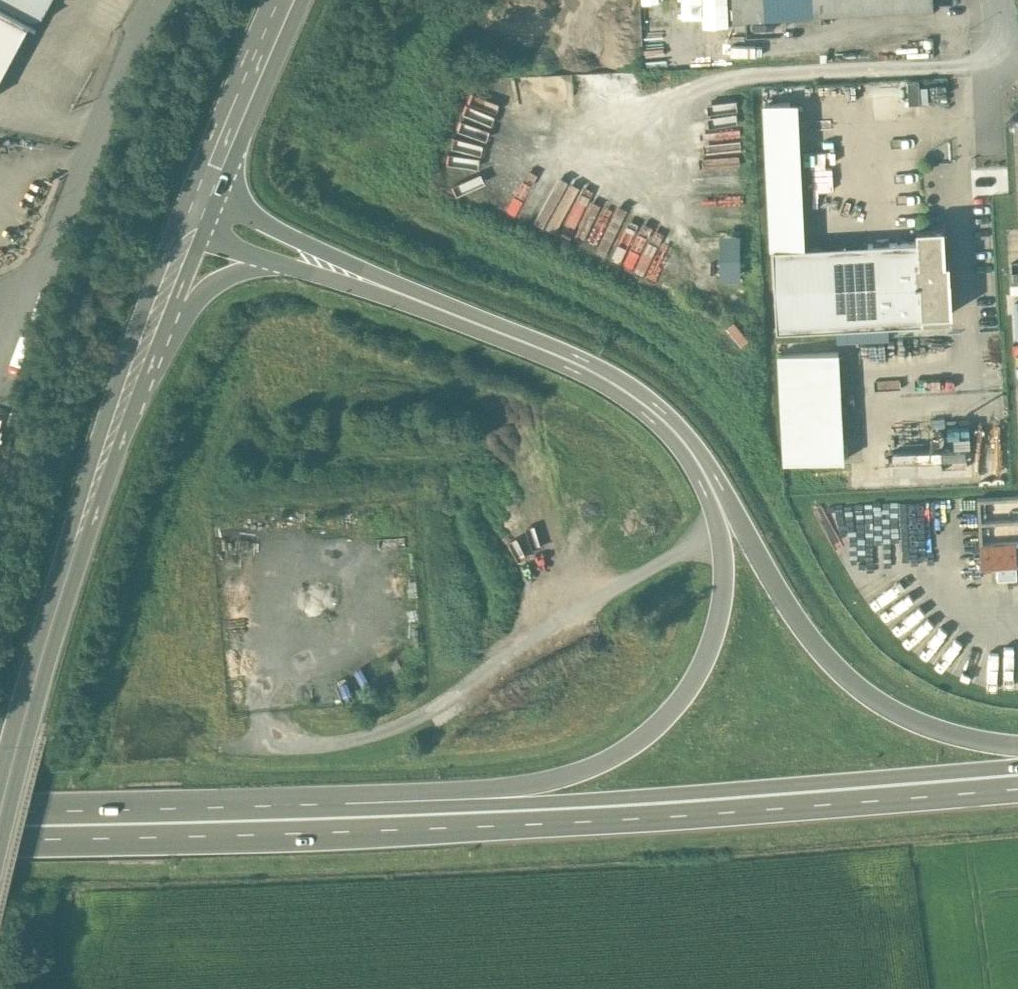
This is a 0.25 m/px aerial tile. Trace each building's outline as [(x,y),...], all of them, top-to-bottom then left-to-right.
[(28,19),(37,24),(49,0),(0,0),(0,4),(28,19)] [(733,19),(933,9),(933,0),(732,0),(733,19)] [(28,19),(0,4),(0,72),(28,19)] [(919,80),(907,81),(908,104),(920,104),(919,80)] [(765,104),(772,248),(805,246),(797,102),(765,104)] [(943,225),(916,227),(916,240),(920,314),(922,314),(952,312),(950,277),(949,277),(948,261),(948,260),(945,260),(943,225)] [(723,278),(744,279),(744,232),(724,232),(723,278)] [(805,246),(772,248),(776,329),(922,322),(922,314),(920,314),(916,240),(805,246)] [(843,458),(838,351),(778,354),(783,461),(843,458)] [(983,495),(984,566),(1000,566),(1000,575),(1017,575),(1017,495),(983,495)]
